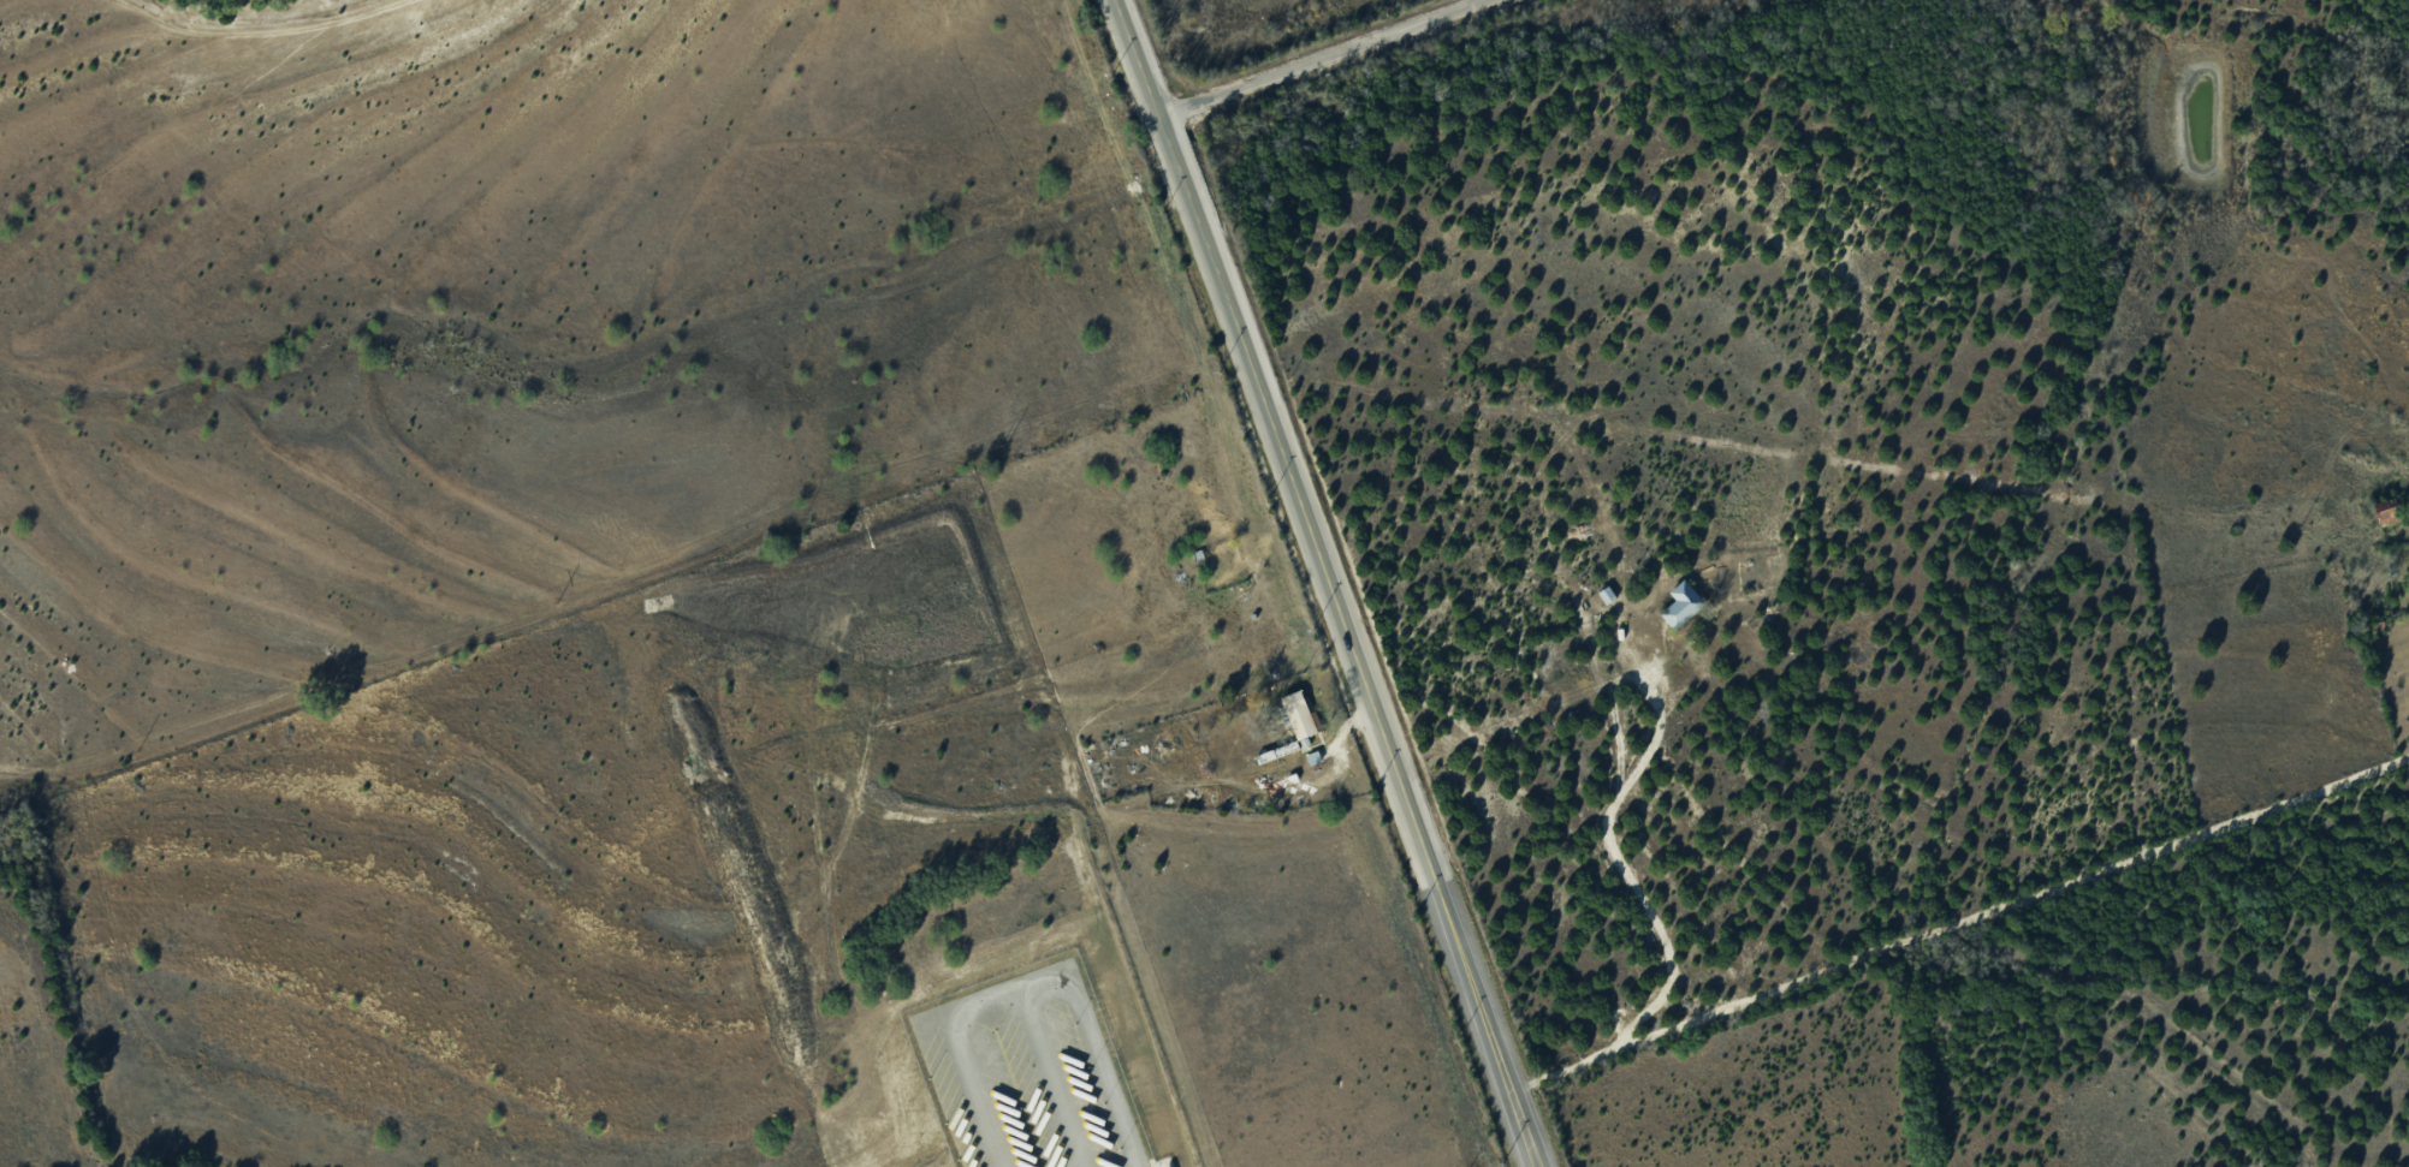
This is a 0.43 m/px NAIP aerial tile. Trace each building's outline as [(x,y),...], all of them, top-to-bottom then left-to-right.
[(2380,526),(2402,519),(2395,497),(2373,503),(2380,526)] [(1676,599),(1660,613),(1674,630),(1706,603),(1685,578),(1669,591),(1676,599)] [(1298,740),(1318,731),(1301,689),(1281,697),(1298,740)]
